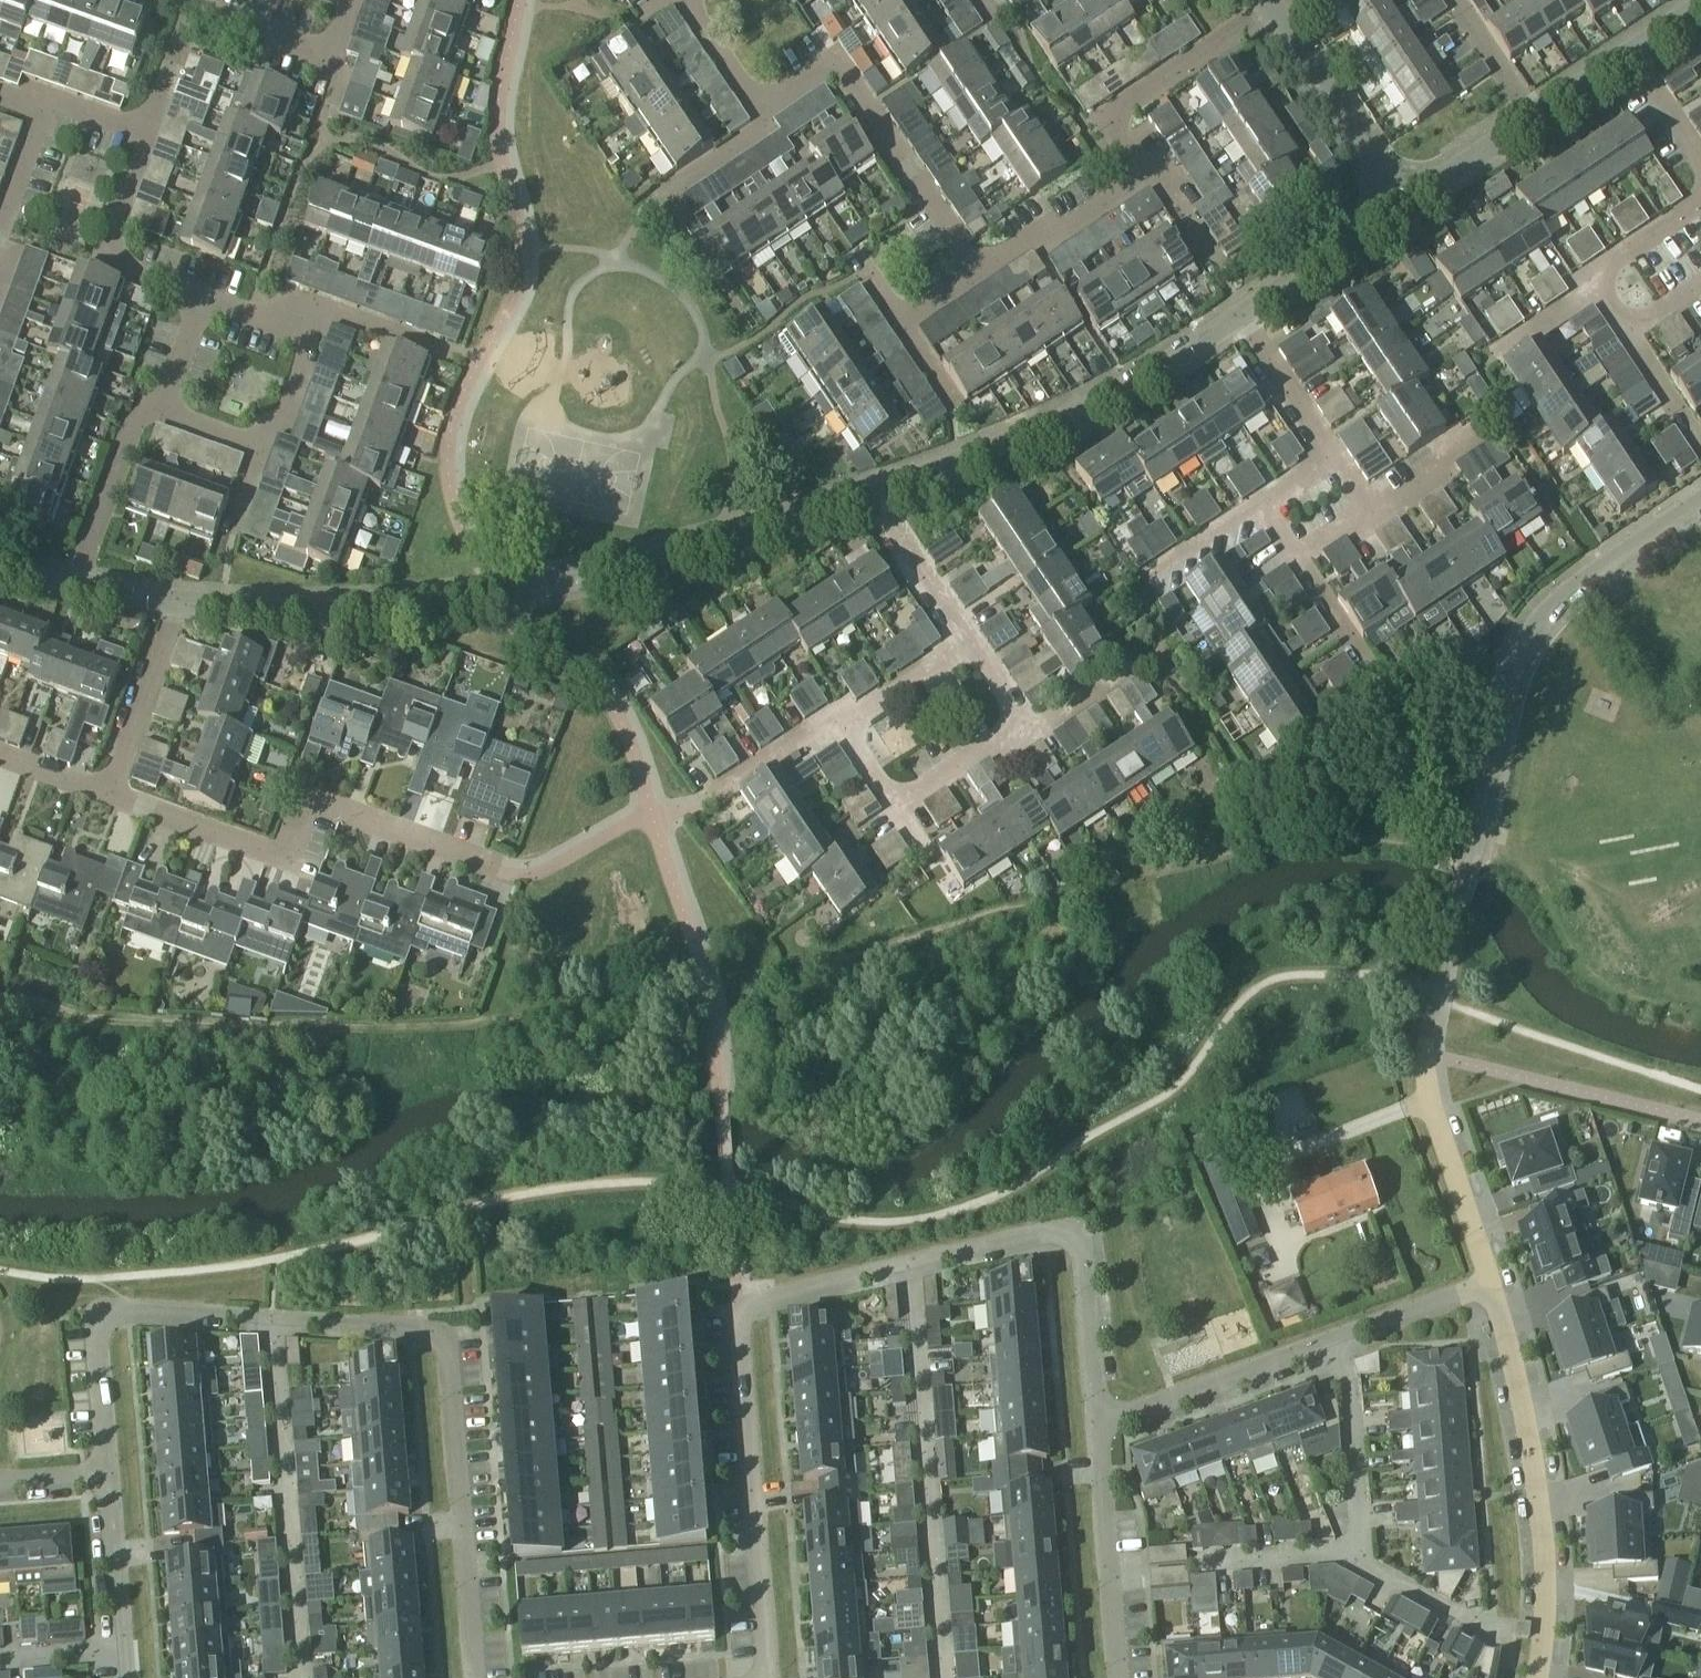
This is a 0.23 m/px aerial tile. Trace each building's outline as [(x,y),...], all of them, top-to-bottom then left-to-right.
[(18,44),(22,34),(27,21),(25,21),(33,0),(9,0),(0,25),(0,37),(18,44)] [(9,0),(0,0),(0,25),(9,0)] [(25,21),(27,21),(46,29),(57,0),(33,0),(25,21)] [(80,0),(57,0),(46,29),(67,37),(80,0)] [(103,4),(92,0),(80,0),(67,37),(89,44),(103,4)] [(465,11),(435,0),(423,0),(416,17),(458,33),(465,11)] [(465,11),(469,0),(435,0),(465,11)] [(610,4),(611,6),(619,2),(625,11),(630,8),(633,6),(642,0),(607,0),(610,4)] [(834,16),(843,10),(853,4),(852,2),(856,0),(823,0),(834,16)] [(897,0),(856,0),(852,2),(853,4),(865,22),(897,0)] [(916,15),(906,0),(897,0),(865,22),(878,40),(916,15)] [(954,7),(963,20),(973,13),(965,0),(964,0),(954,7)] [(1112,33),(1090,0),(1084,0),(1069,10),(1093,46),(1112,33)] [(1124,9),(1123,10),(1117,0),(1090,0),(1112,33),(1131,20),(1124,9)] [(1138,0),(1117,0),(1123,10),(1124,9),(1138,0)] [(1358,0),(1333,0),(1341,12),(1358,0)] [(1387,8),(1381,0),(1358,0),(1341,12),(1354,31),(1387,8)] [(1485,9),(1479,0),(1467,0),(1477,14),(1485,9)] [(1547,37),(1522,0),(1512,0),(1517,8),(1505,16),(1528,50),(1547,37)] [(1550,0),(1522,0),(1547,37),(1566,25),(1550,0)] [(1578,0),(1550,0),(1566,25),(1584,13),(1577,1),(1579,0),(1578,0)] [(1604,0),(1578,0),(1579,0),(1577,1),(1584,13),(1591,23),(1611,10),(1604,0)] [(1625,0),(1604,0),(1611,10),(1625,0)] [(103,4),(89,44),(79,71),(85,73),(98,48),(110,53),(125,12),(103,4)] [(963,20),(954,7),(944,14),(953,27),(963,20)] [(1366,50),(1415,17),(1410,9),(1394,19),(1387,8),(1354,31),(1366,50)] [(1528,50),(1505,16),(1495,23),(1486,8),(1485,9),(1477,15),(1487,28),(1486,29),(1509,63),(1528,50)] [(1075,58),(1093,46),(1069,10),(1050,22),(1075,58)] [(125,12),(110,53),(133,61),(148,21),(125,12)] [(361,12),(356,27),(367,31),(373,16),(361,12)] [(891,59),(929,34),(916,15),(878,40),(891,59)] [(384,21),(373,16),(367,31),(379,35),(384,21)] [(450,53),(458,33),(416,17),(409,38),(450,53)] [(1379,68),(1412,46),(1405,35),(1420,25),(1415,17),(1366,50),(1379,68)] [(830,20),(825,23),(820,27),(831,44),(833,43),(837,40),(842,37),(830,20)] [(671,29),(680,42),(690,35),(681,22),(671,29)] [(1055,71),(1075,58),(1050,22),(1031,35),(1055,71)] [(1160,36),(1167,47),(1180,38),(1173,28),(1160,36)] [(596,61),(609,80),(649,53),(649,54),(662,45),(665,51),(669,48),(669,49),(680,42),(671,29),(661,36),(658,32),(645,40),(647,42),(643,45),(635,33),(599,57),(600,59),(596,61)] [(838,42),(850,59),(862,52),(849,32),(842,37),(837,40),(838,42)] [(929,34),(891,59),(904,78),(942,53),(929,34)] [(442,74),(443,71),(450,53),(409,38),(401,59),(412,63),(412,62),(442,74)] [(1167,47),(1174,57),(1187,48),(1180,38),(1167,47)] [(1392,87),(1440,54),(1451,47),(1446,39),(1435,46),(1420,57),(1412,46),(1379,68),(1392,87)] [(383,52),(351,41),(346,55),(358,59),(353,74),(363,78),(369,63),(378,66),(383,52)] [(481,69),(486,45),(469,41),(464,65),(481,69)] [(963,49),(926,73),(940,93),(980,66),(967,46),(963,49)] [(43,58),(30,53),(25,66),(38,71),(43,58)] [(661,71),(649,54),(649,53),(609,80),(621,98),(661,71)] [(1123,62),(1129,72),(1142,63),(1136,53),(1123,62)] [(1405,106),(1438,84),(1430,72),(1445,62),(1440,54),(1392,87),(1405,106)] [(696,67),(705,80),(715,73),(707,60),(696,67)] [(1209,108),(1248,81),(1234,61),(1195,87),(1209,108)] [(454,75),(443,71),(442,74),(412,62),(412,63),(404,84),(445,99),(454,75)] [(1684,62),(1660,78),(1673,97),(1697,80),(1684,62)] [(369,63),(363,78),(377,83),(382,68),(378,66),(369,63)] [(1129,72),(1136,82),(1149,73),(1142,63),(1129,72)] [(38,71),(25,66),(21,77),(34,82),(38,71)] [(980,66),(940,93),(952,112),(992,85),(980,66)] [(686,74),(695,87),(705,80),(696,67),(686,74)] [(79,71),(72,69),(68,80),(81,85),(85,73),(79,71)] [(638,114),(674,90),(661,71),(621,98),(619,100),(631,118),(638,114)] [(201,93),(206,78),(196,74),(190,89),(201,93)] [(219,83),(206,78),(201,93),(214,98),(219,83)] [(245,101),(287,116),(295,93),(253,78),(245,101)] [(1085,87),(1091,97),(1104,88),(1098,78),(1085,87)] [(81,85),(68,80),(64,92),(77,97),(81,85)] [(870,89),(875,98),(887,90),(881,81),(870,89)] [(1209,108),(1196,117),(1208,135),(1221,126),(1221,127),(1260,100),(1248,81),(1209,108)] [(404,84),(396,105),(442,122),(450,100),(445,99),(404,84)] [(1438,84),(1405,106),(1418,125),(1451,103),(1451,102),(1466,92),(1460,84),(1445,94),(1438,84)] [(992,85),(952,112),(965,131),(1002,107),(1005,104),(992,85)] [(1091,97),(1099,108),(1112,99),(1104,88),(1091,97)] [(651,133),(686,109),(674,90),(638,114),(651,133)] [(110,95),(106,107),(119,112),(124,100),(110,95)] [(804,115),(817,106),(810,96),(797,105),(804,115)] [(732,97),(722,104),(730,117),(741,110),(732,97)] [(1234,146),(1269,121),(1257,103),(1260,101),(1260,100),(1221,127),(1234,146)] [(279,137),(287,116),(245,101),(238,120),(237,122),(267,133),(279,137)] [(337,117),(361,125),(366,111),(343,102),(337,117)] [(713,113),(703,120),(706,124),(715,117),(720,124),(730,117),(722,104),(711,111),(713,113)] [(900,111),(909,124),(919,117),(910,104),(900,111)] [(396,105),(388,127),(390,127),(394,129),(391,137),(412,145),(429,151),(432,143),(434,144),(442,122),(396,105)] [(811,125),(817,121),(823,117),(824,117),(817,106),(804,115),(811,125)] [(1161,140),(1182,126),(1168,106),(1158,112),(1155,107),(1144,115),(1161,140)] [(1014,125),(1012,123),(1002,107),(965,131),(978,150),(989,142),(989,141),(1014,125)] [(663,152),(699,128),(686,109),(651,133),(663,152)] [(1700,127),(1700,109),(1687,118),(1696,131),(1700,127)] [(900,111),(890,118),(899,131),(909,124),(900,111)] [(163,127),(173,130),(178,116),(168,112),(163,127)] [(1014,125),(989,141),(989,142),(1002,161),(1038,136),(1041,134),(1027,113),(1024,115),(1012,123),(1014,125)] [(178,116),(173,131),(186,135),(191,120),(178,116)] [(237,122),(238,120),(228,116),(219,139),(219,140),(259,154),(267,133),(237,122)] [(827,136),(852,173),(871,160),(846,123),(836,130),(830,122),(828,124),(823,117),(817,121),(827,136)] [(0,119),(0,151),(1,152),(5,139),(17,143),(16,142),(22,127),(0,119)] [(191,120),(186,135),(216,148),(211,160),(252,175),(259,154),(219,140),(219,139),(200,132),(203,125),(191,120)] [(1247,164),(1282,140),(1269,121),(1234,146),(1247,164)] [(1605,135),(1630,173),(1651,159),(1626,121),(1605,135)] [(1178,165),(1189,158),(1180,146),(1190,138),(1182,126),(1161,140),(1178,165)] [(699,128),(663,152),(676,172),(712,148),(699,128)] [(924,168),(934,162),(925,148),(935,141),(927,129),(907,143),(924,168)] [(780,133),(767,141),(773,151),(786,142),(780,133)] [(1608,188),(1630,173),(1605,135),(1583,150),(1608,188)] [(816,160),(833,186),(834,185),(852,173),(827,136),(807,149),(814,160),(816,160)] [(1014,179),(1050,155),(1038,136),(1002,161),(1014,179)] [(1199,151),(1190,138),(1180,146),(1189,158),(1199,151)] [(17,143),(5,139),(1,152),(12,156),(17,143)] [(1284,166),(1285,167),(1295,159),(1282,140),(1247,164),(1258,181),(1259,183),(1284,166)] [(935,141),(925,148),(934,162),(944,155),(935,141)] [(786,142),(773,151),(781,162),(794,153),(786,142)] [(1586,202),(1608,188),(1583,150),(1561,165),(1586,202)] [(61,212),(84,219),(100,163),(68,153),(51,212),(57,213),(52,229),(45,227),(48,217),(37,213),(33,225),(55,232),(61,212)] [(158,171),(163,158),(153,154),(148,167),(158,171)] [(1050,155),(1014,179),(1027,198),(1063,174),(1050,155)] [(729,166),(736,177),(749,168),(742,157),(729,166)] [(176,163),(163,158),(158,171),(171,176),(176,163)] [(252,175),(211,160),(203,181),(244,196),(252,175)] [(841,196),(834,185),(833,186),(816,160),(814,160),(796,172),(821,209),(841,196)] [(378,163),(373,177),(393,184),(398,170),(378,163)] [(1564,217),(1586,202),(1561,165),(1539,180),(1564,217)] [(1297,184),(1285,167),(1284,166),(1259,183),(1258,181),(1246,189),(1260,209),(1297,184)] [(743,187),(750,183),(756,178),(749,168),(736,177),(743,187)] [(802,222),(821,209),(796,172),(778,185),(802,222)] [(1216,176),(1205,183),(1213,196),(1224,188),(1216,176)] [(759,197),(784,234),(802,222),(778,185),(768,191),(758,177),(756,178),(750,183),(759,197)] [(1670,209),(1671,208),(1682,201),(1666,177),(1654,185),(1670,209)] [(959,199),(969,192),(960,179),(950,186),(959,199)] [(1490,206),(1511,192),(1502,179),(1482,193),(1490,206)] [(1542,232),(1564,217),(1539,180),(1513,197),(1522,209),(1524,208),(1541,232),(1542,232)] [(236,218),(244,196),(203,181),(196,203),(236,218)] [(691,191),(698,201),(711,193),(704,183),(691,191)] [(1203,203),(1213,196),(1205,183),(1194,190),(1203,203)] [(1273,228),(1310,204),(1297,184),(1260,209),(1273,228)] [(959,199),(950,186),(940,193),(949,206),(959,199)] [(340,195),(318,187),(303,229),(324,237),(340,195)] [(1122,208),(1136,229),(1163,211),(1149,190),(1122,208)] [(703,235),(728,271),(746,259),(721,222),(712,208),(718,204),(711,193),(698,201),(705,212),(703,214),(713,228),(703,235)] [(361,202),(340,195),(324,237),(346,245),(361,202)] [(17,214),(28,220),(37,201),(26,196),(17,214)] [(784,234),(759,197),(740,210),(765,246),(784,234)] [(142,216),(147,203),(136,199),(132,212),(142,216)] [(1632,200),(1621,207),(1637,231),(1648,224),(1632,200)] [(142,216),(155,221),(160,206),(147,201),(147,203),(142,216)] [(384,210),(361,202),(346,245),(368,253),(384,210)] [(228,238),(236,218),(196,203),(188,224),(228,238)] [(675,217),(668,207),(655,216),(661,227),(675,217)] [(1621,207),(1609,215),(1625,239),(1637,231),(1621,207)] [(1550,244),(1542,232),(1541,232),(1524,208),(1522,209),(1503,222),(1528,259),(1550,244)] [(746,259),(765,246),(740,210),(721,222),(746,259)] [(368,253),(357,284),(364,286),(370,288),(379,262),(377,261),(379,257),(389,260),(405,218),(384,211),(368,253)] [(980,221),(987,231),(1001,221),(994,211),(980,221)] [(1097,225),(1104,235),(1117,227),(1110,216),(1097,225)] [(411,268),(426,226),(405,218),(389,260),(411,268)] [(703,235),(693,220),(681,228),(691,243),(683,248),(707,285),(728,271),(703,235)] [(1229,220),(1219,227),(1228,240),(1238,234),(1229,220)] [(972,241),(987,231),(980,221),(965,231),(972,241)] [(1505,274),(1528,259),(1503,222),(1480,237),(1505,274)] [(188,224),(180,246),(220,261),(224,262),(232,240),(228,238),(188,224)] [(411,268),(432,276),(448,234),(426,226),(411,268)] [(1117,227),(1104,235),(1111,246),(1124,237),(1117,227)] [(1219,227),(1209,234),(1218,247),(1228,240),(1219,227)] [(1588,229),(1577,237),(1592,261),(1604,253),(1588,229)] [(1167,230),(1147,243),(1176,284),(1186,277),(1190,281),(1197,276),(1198,276),(1192,266),(1167,230)] [(1085,233),(1060,250),(1067,261),(1080,251),(1087,262),(1099,254),(1085,233)] [(468,241),(448,234),(432,276),(453,283),(468,241)] [(1483,289),(1505,274),(1480,237),(1458,252),(1483,289)] [(1577,237),(1565,245),(1581,269),(1592,261),(1577,237)] [(890,251),(892,249),(884,239),(867,252),(886,276),(901,265),(890,251)] [(491,249),(469,241),(442,314),(455,319),(464,293),(462,291),(464,287),(476,292),(491,249)] [(1153,292),(1172,279),(1147,243),(1128,256),(1153,292)] [(1410,282),(1425,273),(1410,249),(1395,258),(1410,282)] [(1073,270),(1074,271),(1080,266),(1087,262),(1080,251),(1067,261),(1073,270)] [(1459,305),(1483,289),(1458,252),(1434,268),(1459,305)] [(1135,305),(1153,292),(1128,256),(1110,268),(1135,305)] [(302,277),(307,265),(292,260),(284,283),(314,294),(318,282),(302,277)] [(1005,271),(1012,281),(1025,272),(1018,262),(1005,271)] [(30,269),(19,265),(14,278),(25,282),(30,269)] [(322,271),(307,265),(302,277),(318,282),(322,271)] [(1082,288),(1071,295),(1098,334),(1118,321),(1116,318),(1091,282),(1080,266),(1074,271),(1073,270),(1071,272),(1082,288)] [(69,290),(111,305),(119,282),(77,267),(69,290)] [(1116,318),(1135,305),(1110,268),(1091,282),(1116,318)] [(42,273),(30,269),(25,282),(37,287),(42,273)] [(1540,278),(1557,302),(1568,294),(1552,270),(1540,278)] [(1012,281),(1019,291),(1032,282),(1025,272),(1012,281)] [(767,300),(786,289),(779,277),(760,289),(767,300)] [(1544,310),(1557,302),(1540,278),(1528,286),(1544,310)] [(350,281),(345,292),(360,298),(364,286),(350,281)] [(784,336),(778,340),(791,361),(797,356),(835,331),(852,320),(856,327),(866,320),(858,307),(868,300),(859,287),(838,300),(846,311),(829,322),(821,311),(802,324),(784,336)] [(981,287),(968,296),(975,306),(988,297),(981,287)] [(1037,301),(1062,337),(1081,325),(1056,288),(1037,301)] [(103,327),(111,305),(69,290),(61,312),(103,327)] [(1345,339),(1382,314),(1366,290),(1329,315),(1345,339)] [(360,298),(345,292),(341,304),(356,309),(360,298)] [(391,296),(387,307),(403,313),(407,302),(391,296)] [(980,338),(1005,375),(1024,363),(999,326),(989,311),(995,308),(988,297),(975,306),(982,316),(980,317),(990,332),(980,338)] [(868,300),(858,307),(866,320),(877,313),(868,300)] [(1496,308),(1512,332),(1524,324),(1507,300),(1496,308)] [(1043,350),(1062,337),(1037,301),(1018,313),(1043,350)] [(999,326),(1024,363),(1043,350),(1018,313),(1009,319),(998,305),(995,308),(989,311),(999,326)] [(4,307),(0,317),(0,321),(10,325),(15,311),(4,307)] [(403,313),(387,307),(382,319),(399,325),(403,313)] [(1592,307),(1568,323),(1576,336),(1579,334),(1582,332),(1588,342),(1606,330),(1607,329),(1592,307)] [(1500,339),(1512,332),(1496,308),(1484,315),(1500,339)] [(27,316),(15,311),(10,325),(22,329),(27,316)] [(465,323),(435,311),(430,323),(446,329),(442,341),(456,346),(465,323)] [(96,347),(103,327),(61,312),(54,332),(96,347)] [(930,321),(937,331),(950,323),(943,312),(930,321)] [(1396,336),(1382,314),(1345,339),(1360,360),(1396,336)] [(1667,324),(1683,347),(1694,340),(1678,317),(1667,324)] [(1474,326),(1469,319),(1457,327),(1462,335),(1470,329),(1474,326)] [(442,341),(446,329),(430,323),(426,335),(442,341)] [(937,331),(944,341),(957,333),(950,323),(937,331)] [(1670,356),(1683,347),(1667,324),(1655,332),(1670,356)] [(349,351),(355,335),(332,327),(327,342),(326,341),(321,356),(331,360),(336,347),(349,351)] [(810,376),(848,350),(835,331),(797,356),(810,376)] [(89,367),(96,347),(54,332),(46,355),(56,358),(57,357),(88,370),(89,367)] [(1293,373),(1317,357),(1302,334),(1278,350),(1293,373)] [(1375,383),(1412,358),(1396,336),(1360,360),(1375,383)] [(893,337),(883,344),(892,357),(902,351),(893,337)] [(986,388),(1005,375),(980,338),(961,351),(986,388)] [(1532,413),(1623,354),(1614,341),(1561,376),(1555,367),(1518,391),(1532,413)] [(1518,391),(1555,367),(1539,342),(1502,367),(1518,391)] [(13,353),(24,357),(27,347),(16,344),(13,353)] [(873,351),(877,358),(881,364),(892,357),(883,344),(873,351)] [(384,346),(376,369),(417,383),(425,361),(384,346)] [(336,347),(331,360),(344,365),(349,351),(336,347)] [(823,394),(860,369),(848,350),(810,376),(823,394)] [(966,401),(986,388),(961,351),(941,364),(966,401)] [(0,354),(0,355),(0,369),(6,371),(11,358),(0,354)] [(1577,400),(1630,364),(1623,354),(1532,413),(1547,436),(1584,411),(1577,400)] [(101,371),(89,367),(88,370),(57,357),(56,358),(49,378),(93,394),(101,371)] [(1301,384),(1325,369),(1317,357),(1293,373),(1301,384)] [(24,362),(11,358),(6,371),(19,376),(24,362)] [(836,413),(873,388),(867,378),(883,367),(881,364),(877,358),(860,369),(823,394),(836,413)] [(1415,387),(1416,388),(1427,380),(1412,358),(1375,383),(1388,402),(1390,405),(1415,387)] [(1700,413),(1700,375),(1693,363),(1669,379),(1695,417),(1700,413)] [(376,369),(369,389),(409,404),(417,383),(376,369)] [(1239,376),(1217,391),(1243,430),(1264,415),(1261,410),(1269,405),(1246,371),(1239,376)] [(902,395),(849,432),(862,451),(899,426),(905,422),(898,412),(909,405),(916,415),(936,401),(927,388),(923,382),(918,375),(908,382),(917,395),(907,402),(902,395)] [(86,416),(93,394),(49,378),(42,400),(86,416)] [(898,389),(902,395),(907,402),(917,395),(908,382),(898,389)] [(305,398),(316,402),(321,388),(310,384),(305,398)] [(1644,385),(1620,401),(1627,411),(1628,413),(1652,396),(1644,385)] [(873,388),(836,413),(849,432),(902,395),(898,389),(897,387),(880,398),(873,388)] [(1430,410),(1416,388),(1415,387),(1390,405),(1388,402),(1375,410),(1392,435),(1430,410)] [(316,402),(329,407),(334,392),(321,388),(316,402)] [(401,427),(409,404),(369,389),(360,412),(401,427)] [(1323,418),(1347,402),(1339,389),(1315,406),(1323,418)] [(1221,444),(1242,430),(1217,391),(1195,405),(1221,444)] [(1598,432),(1575,447),(1575,449),(1590,470),(1627,446),(1620,435),(1623,433),(1624,434),(1638,424),(1637,423),(1659,408),(1660,408),(1652,396),(1628,413),(1627,411),(1597,430),(1598,432)] [(78,437),(86,416),(42,400),(34,422),(78,437)] [(3,418),(8,405),(0,402),(0,417),(3,418)] [(1330,429),(1354,413),(1347,402),(1323,418),(1330,429)] [(1227,453),(1221,444),(1195,405),(1172,421),(1198,459),(1204,469),(1227,453)] [(1407,457),(1445,431),(1430,410),(1392,435),(1407,457)] [(1598,432),(1597,430),(1584,411),(1547,436),(1561,458),(1575,449),(1575,447),(1598,432)] [(393,448),(401,427),(360,412),(353,433),(393,448)] [(1176,474),(1198,459),(1172,421),(1150,435),(1176,474)] [(71,459),(78,437),(34,422),(27,443),(71,459)] [(300,445),(306,430),(295,426),(289,441),(300,445)] [(1658,458),(1683,442),(1674,429),(1650,445),(1658,458)] [(338,473),(338,475),(366,485),(365,486),(378,490),(386,468),(345,454),(345,453),(316,443),(318,435),(306,430),(300,445),(313,450),(312,452),(342,463),(338,473)] [(172,432),(167,444),(182,449),(186,437),(172,432)] [(386,468),(393,448),(353,433),(345,453),(345,454),(386,468)] [(1353,461),(1376,445),(1368,433),(1345,449),(1353,461)] [(1152,490),(1176,474),(1150,435),(1129,450),(1128,450),(1146,476),(1143,478),(1152,490)] [(1286,472),(1298,464),(1296,460),(1303,456),(1297,447),(1289,435),(1270,448),(1286,472)] [(1128,450),(1129,450),(1121,438),(1099,453),(1124,491),(1143,478),(1146,476),(1128,450)] [(1683,442),(1658,458),(1665,468),(1673,463),(1680,475),(1697,464),(1697,463),(1689,452),(1683,442)] [(63,481),(71,459),(27,443),(19,465),(63,481)] [(163,455),(169,457),(177,461),(178,461),(182,449),(167,444),(163,455)] [(1369,483),(1392,468),(1376,445),(1353,461),(1369,483)] [(1605,493),(1642,469),(1627,446),(1590,470),(1605,493)] [(214,447),(210,459),(224,465),(229,453),(214,447)] [(1466,457),(1518,534),(1540,520),(1515,482),(1504,489),(1477,450),(1466,457)] [(1100,506),(1124,491),(1099,453),(1075,469),(1100,506)] [(162,475),(148,516),(169,523),(184,482),(174,479),(176,473),(174,468),(177,461),(169,457),(162,475)] [(1495,550),(1496,549),(1518,534),(1466,457),(1454,466),(1480,505),(1468,513),(1476,525),(1479,523),(1495,550)] [(210,459),(206,471),(220,476),(224,465),(210,459)] [(1237,470),(1253,494),(1264,486),(1248,462),(1237,470)] [(274,483),(279,468),(267,463),(262,478),(274,483)] [(56,501),(63,481),(19,465),(12,485),(56,501)] [(148,516),(162,475),(140,466),(125,507),(148,516)] [(274,483),(285,487),(291,472),(279,468),(274,483)] [(338,475),(338,473),(325,468),(316,491),(358,507),(365,486),(366,485),(338,475)] [(1642,469),(1605,493),(1619,515),(1656,490),(1642,469)] [(1241,502),(1253,494),(1237,470),(1225,478),(1241,502)] [(285,487),(283,493),(306,501),(307,497),(313,499),(309,512),(350,527),(358,507),(316,491),(287,480),(285,487)] [(190,531),(205,490),(184,482),(169,523),(190,531)] [(0,496),(0,510),(4,512),(5,509),(51,525),(59,502),(56,501),(12,485),(5,483),(0,496)] [(205,490),(190,531),(212,539),(227,498),(205,490)] [(1429,498),(1446,522),(1457,514),(1441,490),(1429,498)] [(1193,499),(1209,523),(1220,516),(1204,492),(1193,499)] [(993,541),(1031,515),(1016,493),(978,519),(993,541)] [(1483,576),(1457,538),(1446,522),(1429,498),(1417,506),(1444,546),(1434,553),(1460,591),(1483,576)] [(1197,531),(1209,523),(1193,499),(1180,508),(1197,531)] [(247,521),(258,525),(264,510),(252,506),(247,521)] [(277,548),(271,563),(300,574),(305,560),(334,571),(342,549),(301,534),(272,523),(275,514),(264,510),(258,525),(270,529),(267,537),(280,542),(282,539),(297,544),(293,554),(277,548)] [(342,549),(350,527),(309,512),(304,523),(290,518),(286,528),(301,534),(342,549)] [(1008,563),(1046,538),(1031,515),(993,541),(1008,563)] [(1460,591),(1434,553),(1423,560),(1397,520),(1385,528),(1438,606),(1460,591)] [(1149,529),(1165,553),(1176,546),(1160,522),(1149,529)] [(1505,561),(1496,549),(1495,550),(1479,523),(1476,525),(1457,538),(1483,576),(1505,561)] [(1405,610),(1413,623),(1438,606),(1385,528),(1373,536),(1400,576),(1390,582),(1389,583),(1406,609),(1405,610)] [(1141,569),(1165,553),(1149,529),(1125,545),(1141,569)] [(1222,560),(1184,585),(1200,609),(1238,584),(1230,572),(1245,561),(1246,562),(1270,546),(1262,533),(1238,550),(1222,560)] [(934,565),(958,550),(950,537),(926,553),(934,565)] [(980,582),(956,598),(961,606),(985,590),(985,589),(1007,573),(1006,571),(1010,571),(1012,570),(1023,585),(1061,560),(1046,538),(1008,563),(980,582)] [(1360,586),(1386,623),(1405,610),(1406,609),(1389,583),(1390,582),(1382,571),(1369,580),(1359,564),(1361,563),(1345,539),(1334,546),(1350,571),(1360,586)] [(1350,571),(1334,546),(1322,554),(1338,579),(1350,571)] [(851,573),(876,611),(899,596),(873,558),(851,573)] [(1038,608),(1076,582),(1061,560),(1023,585),(1038,608)] [(1284,567),(1260,583),(1269,596),(1293,580),(1284,567)] [(956,598),(980,582),(972,571),(949,587),(956,598)] [(854,625),(876,611),(851,573),(829,587),(854,625)] [(1253,606),(1215,631),(1228,651),(1229,652),(1255,635),(1256,636),(1268,629),(1259,615),(1275,605),(1276,607),(1300,591),(1293,580),(1269,596),(1253,606)] [(1038,608),(1030,613),(1044,634),(1052,629),(1053,631),(1080,612),(1080,613),(1092,606),(1076,582),(1038,608)] [(1238,584),(1200,609),(1215,631),(1253,606),(1238,584)] [(1337,601),(1336,602),(1362,639),(1386,623),(1360,586),(1337,601)] [(832,640),(854,625),(829,587),(806,602),(832,640)] [(808,657),(832,640),(806,602),(785,616),(784,617),(802,643),(800,644),(808,657)] [(784,617),(785,616),(777,604),(754,619),(780,658),(800,644),(802,643),(784,617)] [(23,619),(0,611),(0,658),(8,660),(23,619)] [(1298,640),(1323,624),(1314,611),(1289,627),(1298,640)] [(1032,659),(1008,675),(1016,686),(1040,670),(1057,659),(1094,634),(1080,613),(1080,612),(1053,631),(1052,629),(1044,634),(1041,636),(1051,650),(1046,653),(1046,652),(1033,661),(1032,659)] [(986,642),(1010,626),(1002,615),(978,631),(986,642)] [(44,640),(45,641),(50,629),(23,619),(8,660),(31,669),(33,670),(44,640)] [(754,619),(732,634),(762,679),(771,673),(772,669),(770,665),(777,661),(777,660),(780,658),(754,619)] [(1305,651),(1330,635),(1323,624),(1298,640),(1305,651)] [(994,655),(1018,638),(1010,626),(986,642),(994,655)] [(896,640),(912,664),(923,657),(906,633),(896,640)] [(732,634),(711,648),(736,687),(739,685),(740,686),(747,681),(749,684),(753,685),(762,679),(732,634)] [(1094,634),(1057,659),(1040,670),(1040,671),(1047,682),(1065,671),(1072,682),(1110,657),(1094,634)] [(1228,651),(1217,659),(1233,684),(1284,650),(1283,649),(1269,657),(1256,636),(1255,635),(1229,652),(1228,651)] [(69,649),(45,641),(44,640),(33,670),(31,669),(26,683),(53,692),(69,649)] [(899,673),(912,664),(896,640),(883,649),(884,651),(874,658),(889,680),(899,673)] [(221,656),(179,641),(174,656),(201,665),(215,671),(258,686),(263,688),(277,649),(256,641),(252,654),(225,644),(221,656)] [(715,701),(736,687),(711,648),(687,664),(695,676),(696,676),(713,702),(715,701)] [(78,702),(94,658),(69,649),(53,692),(78,702)] [(1284,650),(1233,684),(1247,705),(1293,675),(1284,662),(1289,659),(1284,650)] [(1328,684),(1352,668),(1343,655),(1319,672),(1328,684)] [(197,678),(201,665),(174,656),(170,668),(197,678)] [(78,702),(66,736),(79,741),(83,728),(82,728),(85,721),(98,726),(104,711),(120,668),(94,658),(78,702)] [(852,670),(868,694),(878,687),(862,663),(852,670)] [(1335,695),(1359,679),(1352,668),(1328,684),(1335,695)] [(855,702),(868,694),(852,670),(839,678),(855,702)] [(248,711),(258,686),(215,671),(206,695),(248,711)] [(1040,671),(1016,686),(1024,698),(1047,682),(1040,671)] [(1262,727),(1312,694),(1306,684),(1301,687),(1293,675),(1247,705),(1262,727)] [(723,713),(715,701),(713,702),(696,676),(695,676),(674,690),(700,728),(723,713)] [(516,678),(512,689),(526,694),(530,682),(516,678)] [(800,688),(816,712),(827,705),(811,681),(800,688)] [(423,750),(440,702),(387,683),(380,704),(365,745),(399,757),(403,744),(423,750)] [(1130,683),(1118,691),(1134,716),(1144,731),(1145,730),(1169,767),(1192,752),(1168,715),(1154,724),(1144,709),(1146,708),(1130,683)] [(365,745),(380,704),(327,686),(306,747),(340,759),(345,747),(362,753),(365,745)] [(803,721),(816,712),(800,688),(787,697),(803,721)] [(674,690),(650,706),(676,744),(686,737),(699,756),(715,780),(724,775),(729,771),(712,747),(700,728),(674,690)] [(156,706),(183,715),(188,701),(161,691),(156,706)] [(1118,691),(1106,699),(1122,724),(1134,716),(1118,691)] [(1312,694),(1262,727),(1277,750),(1280,748),(1283,752),(1296,743),(1293,740),(1314,725),(1305,711),(1318,702),(1312,694)] [(240,734),(248,711),(206,695),(197,721),(210,725),(210,724),(239,735),(240,734)] [(440,701),(410,788),(425,793),(430,776),(449,782),(455,763),(474,769),(492,720),(440,701)] [(178,728),(183,715),(156,706),(152,718),(178,728)] [(756,718),(772,742),(782,735),(767,711),(756,718)] [(15,718),(2,713),(0,719),(0,743),(6,745),(15,718)] [(1074,720),(1091,745),(1102,737),(1085,713),(1074,720)] [(19,750),(29,723),(15,718),(6,745),(19,750)] [(759,750),(772,742),(756,718),(743,726),(759,750)] [(1074,720),(1062,729),(1078,753),(1080,752),(1090,767),(1079,775),(1104,811),(1126,796),(1101,760),(1091,745),(1074,720)] [(252,738),(240,734),(239,735),(210,724),(210,725),(200,750),(242,765),(252,738)] [(1144,731),(1122,745),(1147,782),(1169,767),(1145,730),(1144,731)] [(56,763),(66,736),(52,731),(42,758),(56,763)] [(69,768),(79,741),(66,736),(56,763),(69,768)] [(138,756),(164,766),(170,751),(143,741),(138,756)] [(712,747),(729,771),(739,765),(722,741),(712,747)] [(474,769),(462,804),(475,808),(471,820),(492,828),(501,803),(519,810),(536,760),(484,742),(474,769)] [(1041,743),(1030,750),(1046,775),(1052,783),(1064,776),(1058,767),(1041,743)] [(1126,796),(1147,782),(1122,745),(1101,760),(1126,796)] [(818,773),(843,757),(835,746),(784,780),(776,768),(739,793),(755,817),(792,791),(818,773)] [(233,791),(242,765),(200,750),(191,776),(233,791)] [(1030,750),(1018,759),(1034,783),(1039,789),(1031,795),(1036,803),(1035,804),(1053,830),(1051,831),(1058,842),(1081,826),(1056,789),(1052,783),(1046,775),(1030,750)] [(133,768),(129,780),(149,788),(153,775),(160,778),(161,776),(187,785),(182,799),(224,815),(233,791),(191,776),(164,766),(138,756),(133,768)] [(827,785),(851,769),(843,757),(818,773),(827,785)] [(979,767),(995,792),(1006,785),(989,760),(979,767)] [(982,800),(995,792),(979,767),(966,776),(982,800)] [(1081,826),(1104,811),(1079,775),(1056,789),(1081,826)] [(849,818),(873,802),(865,789),(841,805),(849,818)] [(935,797),(951,821),(962,814),(945,790),(935,797)] [(769,839),(807,814),(792,791),(755,817),(769,839)] [(1035,804),(1036,803),(1031,795),(1028,791),(1006,807),(1031,845),(1051,831),(1053,830),(1035,804)] [(995,792),(982,800),(992,816),(983,822),(1009,860),(1031,845),(1006,807),(995,792)] [(938,830),(951,821),(935,797),(921,806),(938,830)] [(857,829),(881,813),(873,802),(849,818),(857,829)] [(784,861),(822,836),(807,814),(769,839),(784,861)] [(987,874),(1009,860),(983,822),(961,836),(987,874)] [(878,861),(902,845),(895,834),(870,849),(878,861)] [(836,858),(835,856),(822,836),(784,861),(799,883),(812,875),(811,874),(836,858)] [(963,891),(987,874),(961,836),(941,837),(931,844),(963,891)] [(47,863),(52,850),(19,839),(14,851),(0,846),(0,903),(29,913),(47,863)] [(887,873),(911,857),(902,845),(878,861),(887,873)] [(826,896),(863,871),(848,848),(835,856),(836,858),(811,874),(812,875),(826,896)] [(114,901),(122,877),(104,871),(105,870),(70,858),(66,870),(47,863),(29,913),(82,932),(96,895),(114,901)] [(122,877),(114,901),(113,904),(129,910),(121,935),(175,953),(192,902),(196,888),(162,876),(158,889),(140,883),(144,872),(126,866),(122,877)] [(353,946),(375,883),(340,871),(336,883),(317,877),(307,905),(299,928),(353,946)] [(863,871),(826,896),(841,919),(878,894),(863,871)] [(466,963),(487,899),(452,888),(448,899),(429,893),(426,901),(412,944),(466,963)] [(371,895),(353,946),(405,964),(412,944),(426,901),(392,889),(388,901),(371,895)] [(299,928),(307,905),(273,894),(269,906),(250,900),(248,906),(232,950),(286,968),(299,928)] [(192,902),(175,953),(225,970),(232,950),(248,906),(236,902),(214,895),(210,908),(192,902)] [(288,1017),(293,1002),(276,996),(269,1016),(288,1017)] [(1216,1132),(1192,1141),(1234,1249),(1261,1240),(1245,1199),(1253,1196),(1237,1152),(1225,1157),(1216,1132)] [(1517,1137),(1492,1146),(1499,1166),(1503,1164),(1512,1189),(1537,1181),(1541,1194),(1533,1197),(1534,1198),(1574,1185),(1566,1164),(1561,1150),(1551,1153),(1547,1140),(1521,1149),(1517,1137)] [(1684,1182),(1683,1182),(1687,1162),(1653,1154),(1648,1173),(1645,1187),(1640,1206),(1655,1210),(1655,1211),(1660,1212),(1660,1211),(1674,1214),(1667,1240),(1686,1244),(1696,1200),(1679,1196),(1680,1195),(1681,1195),(1684,1182)] [(1377,1209),(1361,1168),(1289,1196),(1305,1237),(1377,1209)] [(1528,1249),(1531,1258),(1586,1239),(1577,1214),(1587,1210),(1581,1194),(1544,1207),(1548,1221),(1517,1232),(1523,1250),(1528,1249)] [(1700,1234),(1700,1202),(1699,1201),(1692,1231),(1700,1234)] [(1594,1265),(1586,1239),(1531,1258),(1534,1266),(1529,1268),(1535,1286),(1567,1276),(1571,1290),(1609,1278),(1604,1262),(1594,1265)] [(1640,1265),(1648,1267),(1652,1251),(1634,1247),(1640,1265)] [(1008,1280),(982,1282),(984,1306),(1032,1303),(1029,1274),(1008,1276),(1008,1280)] [(934,1279),(921,1282),(923,1311),(937,1310),(934,1279)] [(884,1322),(897,1321),(894,1289),(881,1291),(884,1322)] [(1556,1349),(1557,1352),(1612,1334),(1612,1333),(1607,1334),(1599,1311),(1609,1307),(1604,1292),(1576,1301),(1580,1315),(1548,1326),(1551,1332),(1546,1334),(1552,1351),(1556,1349)] [(684,1294),(636,1298),(636,1299),(638,1321),(686,1317),(684,1295),(684,1294)] [(987,1333),(1034,1329),(1032,1303),(984,1306),(987,1333)] [(540,1306),(492,1310),(494,1333),(541,1329),(540,1306)] [(1682,1353),(1700,1358),(1700,1312),(1693,1310),(1682,1353)] [(606,1312),(593,1313),(594,1325),(607,1324),(606,1312)] [(586,1314),(573,1315),(574,1327),(587,1326),(586,1314)] [(686,1317),(638,1321),(640,1344),(688,1340),(686,1317)] [(809,1319),(788,1321),(791,1349),(838,1345),(850,1344),(849,1337),(837,1338),(836,1321),(810,1323),(809,1319)] [(926,1338),(939,1337),(938,1323),(925,1324),(926,1338)] [(607,1324),(594,1325),(595,1338),(608,1337),(607,1324)] [(587,1326),(574,1327),(575,1339),(588,1338),(587,1326)] [(541,1329),(494,1333),(496,1356),(543,1352),(541,1329)] [(997,1359),(1036,1355),(1034,1329),(987,1333),(987,1334),(995,1333),(997,1359)] [(1621,1358),(1612,1334),(1557,1352),(1566,1378),(1598,1368),(1602,1381),(1631,1372),(1626,1357),(1621,1358)] [(939,1337),(926,1338),(927,1351),(940,1350),(939,1337)] [(150,1378),(205,1373),(205,1372),(195,1373),(192,1346),(190,1347),(189,1340),(171,1341),(172,1348),(148,1350),(150,1378)] [(299,1368),(297,1340),(284,1341),(286,1370),(299,1368)] [(688,1340),(640,1344),(642,1366),(689,1362),(688,1340)] [(886,1355),(900,1353),(899,1340),(885,1341),(886,1355)] [(838,1345),(791,1349),(793,1375),(832,1372),(840,1371),(838,1346),(850,1345),(850,1344),(838,1345)] [(1673,1365),(1668,1349),(1652,1354),(1657,1370),(1672,1365),(1673,1365)] [(543,1352),(496,1356),(498,1378),(545,1374),(543,1352)] [(241,1370),(259,1369),(258,1355),(240,1357),(241,1370)] [(349,1387),(396,1383),(394,1355),(373,1356),(373,1360),(347,1363),(349,1387)] [(997,1359),(989,1359),(991,1386),(999,1385),(1038,1382),(1036,1355),(997,1359)] [(1351,1365),(1356,1378),(1378,1376),(1376,1355),(1351,1365)] [(609,1357),(596,1358),(597,1370),(610,1369),(609,1357)] [(590,1358),(577,1360),(578,1372),(591,1371),(590,1358)] [(1410,1393),(1460,1389),(1457,1358),(1407,1362),(1410,1393)] [(689,1362),(642,1366),(644,1389),(691,1385),(689,1362)] [(259,1369),(241,1370),(244,1397),(262,1396),(259,1369)] [(610,1369),(597,1370),(598,1383),(612,1381),(610,1369)] [(591,1371),(578,1372),(579,1384),(592,1383),(591,1371)] [(832,1372),(793,1375),(795,1402),(835,1398),(843,1398),(840,1371),(832,1372)] [(155,1404),(207,1400),(205,1373),(150,1378),(150,1379),(153,1378),(155,1404)] [(545,1374),(498,1378),(500,1401),(547,1397),(545,1374)] [(930,1391),(943,1389),(942,1376),(929,1377),(930,1391)] [(890,1394),(903,1393),(902,1380),(889,1381),(890,1394)] [(999,1385),(991,1386),(993,1412),(1001,1412),(1041,1408),(1038,1382),(999,1385)] [(396,1383),(349,1387),(351,1413),(398,1409),(396,1383)] [(691,1385),(644,1389),(646,1412),(693,1408),(691,1385)] [(943,1389),(930,1391),(931,1404),(944,1403),(943,1389)] [(1460,1389),(1410,1393),(1412,1424),(1463,1419),(1460,1389)] [(1576,1446),(1577,1449),(1627,1432),(1626,1431),(1618,1408),(1629,1404),(1623,1389),(1595,1398),(1600,1412),(1568,1423),(1570,1429),(1566,1431),(1571,1448),(1576,1446)] [(288,1392),(289,1406),(303,1404),(301,1391),(288,1392)] [(903,1393),(890,1394),(891,1408),(904,1406),(903,1393)] [(1283,1404),(1299,1448),(1325,1439),(1323,1434),(1338,1429),(1335,1399),(1311,1401),(1309,1394),(1283,1404)] [(329,1430),(328,1395),(303,1396),(304,1431),(329,1430)] [(1688,1412),(1682,1395),(1667,1401),(1672,1417),(1688,1412)] [(547,1397),(500,1401),(502,1424),(549,1420),(547,1397)] [(798,1428),(837,1425),(835,1398),(795,1402),(798,1428)] [(157,1431),(210,1426),(207,1400),(155,1404),(157,1431)] [(600,1405),(597,1405),(597,1411),(598,1416),(611,1415),(610,1404),(600,1405)] [(1283,1404),(1258,1413),(1274,1457),(1299,1448),(1283,1404)] [(594,1405),(584,1406),(585,1417),(591,1417),(598,1416),(597,1411),(597,1405),(594,1405)] [(693,1408),(646,1412),(648,1434),(695,1430),(693,1408)] [(1001,1412),(993,1412),(995,1439),(1004,1438),(1043,1435),(1041,1408),(1001,1412)] [(398,1409),(351,1413),(354,1440),(401,1436),(398,1409)] [(246,1423),(264,1422),(263,1410),(245,1412),(246,1423)] [(1699,1444),(1688,1412),(1672,1417),(1683,1450),(1699,1444)] [(1249,1466),(1274,1457),(1258,1413),(1233,1422),(1249,1466)] [(611,1415),(598,1416),(598,1422),(599,1428),(602,1427),(612,1426),(611,1415)] [(1404,1415),(1386,1416),(1387,1426),(1405,1424),(1404,1415)] [(591,1417),(585,1417),(586,1429),(596,1428),(599,1428),(598,1422),(598,1416),(591,1417)] [(1465,1450),(1463,1419),(1412,1424),(1415,1454),(1465,1450)] [(549,1420),(502,1424),(504,1446),(551,1442),(549,1420)] [(264,1422),(246,1423),(247,1434),(265,1432),(264,1422)] [(1245,1456),(1249,1466),(1233,1422),(1208,1431),(1220,1465),(1245,1456)] [(1405,1434),(1405,1424),(1387,1426),(1388,1435),(1405,1434)] [(800,1455),(839,1451),(837,1425),(798,1428),(800,1455)] [(201,1454),(212,1453),(210,1426),(157,1431),(159,1457),(201,1454)] [(1637,1428),(1626,1431),(1627,1432),(1577,1449),(1585,1475),(1617,1465),(1622,1479),(1650,1469),(1645,1453),(1645,1454),(1637,1428)] [(947,1429),(933,1430),(935,1444),(948,1442),(947,1429)] [(695,1430),(648,1434),(650,1457),(697,1453),(695,1430)] [(293,1445),(306,1444),(305,1431),(292,1432),(293,1445)] [(1195,1474),(1220,1465),(1208,1431),(1183,1440),(1195,1474)] [(894,1447),(908,1446),(907,1433),(893,1434),(894,1447)] [(995,1466),(992,1466),(993,1480),(1022,1477),(1041,1476),(1040,1463),(1045,1462),(1043,1435),(1004,1438),(992,1439),(995,1466)] [(353,1467),(403,1462),(401,1436),(354,1440),(350,1440),(353,1467)] [(1171,1483),(1195,1474),(1183,1440),(1158,1449),(1174,1493),(1175,1493),(1171,1483)] [(551,1442),(504,1446),(506,1469),(553,1465),(551,1442)] [(306,1444),(293,1445),(295,1472),(321,1470),(319,1443),(306,1444)] [(952,1443),(935,1445),(936,1464),(954,1463),(952,1443)] [(617,1447),(604,1448),(605,1460),(618,1459),(617,1447)] [(597,1449),(584,1450),(585,1462),(598,1461),(597,1449)] [(1143,1505),(1174,1493),(1158,1449),(1132,1458),(1142,1485),(1137,1487),(1143,1505)] [(839,1451),(800,1455),(802,1482),(818,1481),(819,1494),(857,1491),(855,1477),(853,1450),(839,1451)] [(1415,1454),(1417,1484),(1468,1480),(1465,1450),(1415,1454)] [(212,1453),(159,1457),(162,1484),(204,1480),(214,1479),(212,1453)] [(697,1453),(650,1457),(652,1480),(699,1476),(697,1453)] [(1407,1455),(1390,1456),(1390,1466),(1408,1465),(1407,1455)] [(618,1459),(605,1460),(606,1473),(619,1472),(618,1459)] [(598,1461),(585,1462),(586,1474),(599,1473),(598,1461)] [(353,1467),(350,1467),(352,1493),(366,1492),(405,1489),(403,1462),(353,1467)] [(251,1476),(268,1475),(267,1463),(250,1465),(251,1476)] [(553,1465),(506,1469),(508,1492),(555,1488),(553,1465)] [(1677,1505),(1700,1510),(1700,1465),(1685,1471),(1677,1505)] [(896,1485),(910,1484),(909,1470),(908,1471),(895,1472),(896,1485)] [(268,1475),(251,1476),(251,1487),(269,1485),(268,1475)] [(699,1476),(652,1480),(654,1503),(701,1499),(699,1476)] [(1022,1477),(993,1480),(994,1493),(1000,1493),(1002,1520),(1050,1516),(1047,1489),(1043,1489),(1041,1476),(1022,1477)] [(161,1510),(216,1506),(216,1504),(206,1505),(204,1480),(162,1484),(164,1509),(161,1509),(161,1510)] [(1420,1515),(1470,1511),(1468,1480),(1417,1484),(1420,1515)] [(310,1497),(309,1484),(296,1485),(297,1498),(310,1497)] [(555,1488),(508,1492),(510,1514),(557,1510),(555,1488)] [(366,1492),(352,1493),(356,1534),(384,1532),(383,1519),(408,1516),(405,1489),(366,1492)] [(820,1508),(805,1509),(807,1536),(859,1532),(856,1505),(858,1505),(857,1491),(819,1494),(820,1508)] [(621,1492),(608,1493),(609,1505),(622,1504),(621,1492)] [(601,1494),(588,1495),(589,1507),(602,1506),(601,1494)] [(1590,1541),(1591,1544),(1649,1540),(1647,1513),(1652,1513),(1651,1498),(1621,1500),(1622,1514),(1589,1517),(1589,1523),(1585,1524),(1586,1542),(1590,1541)] [(701,1499),(654,1503),(656,1525),(703,1521),(701,1499)] [(270,1501),(253,1503),(254,1514),(271,1512),(270,1501)] [(622,1504),(609,1505),(610,1518),(623,1517),(622,1504)] [(194,1548),(222,1546),(221,1531),(219,1531),(216,1506),(161,1510),(163,1537),(193,1535),(194,1548)] [(602,1506),(589,1507),(590,1519),(603,1518),(602,1506)] [(1412,1507),(1394,1509),(1395,1517),(1412,1515),(1412,1507)] [(557,1510),(510,1514),(512,1537),(559,1533),(557,1510)] [(1470,1511),(1420,1515),(1422,1545),(1473,1541),(1470,1511)] [(892,1515),(893,1528),(910,1527),(909,1514),(892,1515)] [(1396,1528),(1413,1527),(1412,1515),(1395,1517),(1396,1528)] [(1005,1546),(1052,1542),(1050,1516),(1002,1520),(1005,1546)] [(703,1521),(656,1525),(658,1548),(705,1544),(703,1521)] [(942,1538),(956,1537),(955,1523),(941,1525),(942,1538)] [(1299,1526),(1300,1543),(1311,1543),(1309,1525),(1299,1526)] [(889,1542),(915,1540),(914,1526),(910,1527),(893,1528),(888,1529),(889,1542)] [(1291,1544),(1300,1543),(1299,1526),(1290,1527),(1291,1544)] [(1244,1531),(1246,1548),(1256,1547),(1254,1530),(1244,1531)] [(1237,1549),(1246,1548),(1244,1531),(1235,1531),(1237,1549)] [(365,1574),(412,1570),(410,1543),(385,1545),(384,1532),(356,1534),(357,1548),(363,1547),(365,1574)] [(859,1532),(807,1536),(809,1562),(860,1558),(857,1532),(859,1532)] [(559,1533),(512,1537),(514,1560),(561,1556),(559,1533)] [(1200,1535),(1190,1535),(1192,1553),(1201,1552),(1200,1535)] [(63,1536),(35,1539),(39,1586),(72,1583),(71,1565),(65,1565),(63,1536)] [(315,1551),(314,1538),(301,1539),(302,1552),(315,1551)] [(625,1538),(612,1539),(612,1541),(613,1551),(626,1550),(625,1538)] [(35,1539),(9,1541),(13,1588),(13,1577),(38,1575),(39,1586),(35,1539)] [(605,1540),(592,1541),(593,1553),(606,1552),(605,1540)] [(1650,1567),(1649,1540),(1591,1544),(1592,1572),(1626,1570),(1627,1584),(1657,1583),(1656,1566),(1650,1567)] [(0,1541),(0,1589),(13,1588),(9,1541),(0,1541)] [(1473,1541),(1422,1545),(1425,1577),(1441,1575),(1442,1585),(1437,1595),(1449,1602),(1464,1574),(1475,1573),(1473,1541)] [(1015,1572),(1054,1569),(1052,1542),(1005,1546),(1005,1547),(1013,1546),(1015,1572)] [(168,1591),(223,1587),(221,1561),(223,1561),(222,1546),(194,1548),(195,1562),(166,1564),(168,1591)] [(1184,1549),(1146,1552),(1147,1566),(1186,1563),(1184,1549)] [(275,1552),(256,1553),(258,1566),(276,1565),(275,1552)] [(693,1552),(682,1553),(683,1566),(694,1565),(693,1552)] [(682,1553),(669,1554),(670,1567),(683,1566),(682,1553)] [(646,1556),(634,1557),(635,1570),(647,1569),(646,1556)] [(634,1557),(621,1558),(622,1571),(635,1570),(634,1557)] [(860,1558),(809,1562),(811,1589),(862,1585),(860,1558)] [(598,1560),(585,1561),(587,1574),(599,1573),(598,1560)] [(585,1561),(573,1562),(574,1575),(587,1574),(585,1561)] [(946,1578),(959,1577),(958,1563),(945,1564),(946,1578)] [(1685,1591),(1690,1568),(1664,1563),(1655,1606),(1657,1606),(1680,1612),(1685,1591)] [(550,1564),(537,1565),(538,1578),(551,1577),(550,1564)] [(537,1565),(525,1566),(527,1579),(538,1578),(537,1565)] [(906,1580),(919,1579),(918,1566),(904,1567),(906,1580)] [(1309,1596),(1327,1594),(1333,1567),(1307,1569),(1309,1596)] [(1333,1567),(1327,1594),(1326,1600),(1344,1609),(1359,1582),(1333,1567)] [(1017,1599),(1056,1595),(1054,1569),(1015,1572),(1017,1599)] [(375,1600),(414,1596),(412,1570),(365,1574),(365,1575),(373,1574),(375,1600)] [(1187,1589),(1187,1580),(1186,1570),(1148,1573),(1150,1592),(1187,1589)] [(1240,1576),(1241,1593),(1252,1592),(1251,1575),(1240,1576)] [(1233,1594),(1241,1593),(1240,1576),(1232,1576),(1233,1594)] [(959,1577),(946,1578),(947,1591),(960,1590),(959,1577)] [(304,1579),(305,1592),(318,1591),(317,1578),(304,1579)] [(919,1579),(906,1580),(907,1594),(920,1593),(919,1579)] [(1187,1580),(1187,1589),(1188,1598),(1198,1597),(1197,1579),(1187,1580)] [(862,1585),(811,1589),(813,1615),(853,1612),(851,1586),(862,1585)] [(173,1618),(225,1613),(223,1587),(168,1591),(168,1592),(171,1592),(173,1618)] [(1685,1591),(1680,1612),(1700,1617),(1700,1595),(1685,1591)] [(1011,1626),(1059,1622),(1056,1595),(1017,1599),(1019,1625),(1011,1626)] [(366,1627),(417,1623),(414,1596),(375,1600),(364,1600),(366,1627)] [(710,1596),(686,1598),(690,1645),(714,1643),(712,1622),(710,1596)] [(262,1610),(280,1609),(279,1597),(261,1599),(262,1610)] [(686,1598),(662,1600),(666,1647),(690,1645),(686,1598)] [(662,1600),(637,1602),(641,1649),(666,1647),(662,1600)] [(637,1602),(613,1604),(617,1651),(641,1649),(637,1602)] [(613,1604),(589,1606),(593,1653),(617,1651),(613,1604)] [(589,1606),(565,1608),(569,1655),(593,1653),(589,1606)] [(1657,1606),(1653,1625),(1696,1635),(1700,1617),(1680,1612),(1657,1606)] [(1413,1612),(1405,1607),(1396,1623),(1405,1627),(1413,1612)] [(565,1608),(541,1610),(545,1657),(569,1655),(565,1608)] [(280,1609),(262,1610),(263,1621),(281,1620),(280,1609)] [(1641,1634),(1645,1621),(1595,1609),(1588,1639),(1642,1652),(1655,1655),(1655,1654),(1638,1650),(1640,1639),(1641,1639),(1642,1635),(1641,1634)] [(517,1612),(519,1639),(521,1659),(545,1657),(541,1610),(517,1612)] [(816,1642),(863,1638),(861,1617),(853,1617),(853,1612),(813,1615),(816,1642)] [(1422,1616),(1413,1612),(1405,1627),(1405,1628),(1413,1632),(1422,1616)] [(175,1644),(228,1640),(225,1613),(173,1618),(175,1644)] [(950,1631),(964,1630),(972,1629),(971,1615),(949,1617),(950,1631)] [(309,1632),(322,1631),(321,1618),(307,1619),(309,1632)] [(892,1635),(910,1633),(923,1632),(922,1619),(891,1622),(892,1635)] [(1014,1652),(1061,1648),(1059,1622),(1011,1626),(1014,1652)] [(417,1623),(366,1627),(366,1628),(369,1653),(380,1652),(419,1649),(417,1623)] [(43,1628),(44,1645),(84,1642),(82,1624),(43,1628)] [(1528,1627),(1515,1626),(1514,1639),(1527,1640),(1528,1627)] [(36,1646),(44,1645),(43,1628),(34,1628),(36,1646)] [(322,1631),(309,1632),(310,1645),(323,1644),(336,1643),(335,1630),(322,1631)] [(964,1630),(950,1631),(951,1644),(965,1643),(964,1630)] [(923,1632),(910,1633),(911,1647),(924,1646),(923,1632)] [(1451,1653),(1460,1638),(1451,1633),(1443,1649),(1451,1653)] [(1271,1636),(1275,1677),(1309,1677),(1316,1643),(1284,1646),(1283,1635),(1272,1636),(1271,1636)] [(1271,1636),(1245,1638),(1248,1677),(1275,1677),(1271,1636)] [(818,1668),(865,1664),(863,1638),(816,1642),(818,1668)] [(1245,1638),(1244,1638),(1245,1649),(1219,1651),(1222,1677),(1248,1677),(1245,1638)] [(1460,1638),(1451,1653),(1460,1658),(1468,1642),(1460,1638)] [(1642,1652),(1588,1639),(1587,1641),(1592,1642),(1585,1671),(1615,1677),(1636,1677),(1638,1669),(1639,1669),(1640,1665),(1639,1665),(1642,1652)] [(177,1670),(230,1666),(228,1640),(175,1644),(177,1670)] [(1195,1677),(1222,1677),(1219,1651),(1219,1640),(1192,1643),(1195,1677)] [(1192,1643),(1159,1646),(1161,1664),(1166,1663),(1167,1677),(1195,1677),(1192,1643)] [(1354,1664),(1316,1643),(1309,1677),(1346,1677),(1354,1664)] [(1063,1675),(1061,1648),(1014,1652),(1016,1677),(1023,1677),(1063,1675)] [(421,1676),(419,1649),(380,1652),(382,1677),(394,1677),(421,1676)] [(267,1663),(284,1662),(283,1650),(266,1652),(267,1663)] [(1482,1651),(1474,1666),(1489,1675),(1488,1677),(1503,1677),(1508,1655),(1482,1651)] [(284,1662),(267,1663),(268,1674),(285,1673),(284,1662)] [(818,1668),(819,1677),(866,1677),(865,1664),(818,1668)] [(1383,1667),(1382,1667),(1377,1677),(1354,1664),(1346,1677),(1377,1677),(1383,1667)] [(230,1666),(177,1670),(178,1677),(231,1677),(230,1666)] [(1383,1667),(1377,1677),(1402,1677),(1383,1667)] [(967,1669),(954,1670),(954,1677),(968,1677),(967,1669)]
